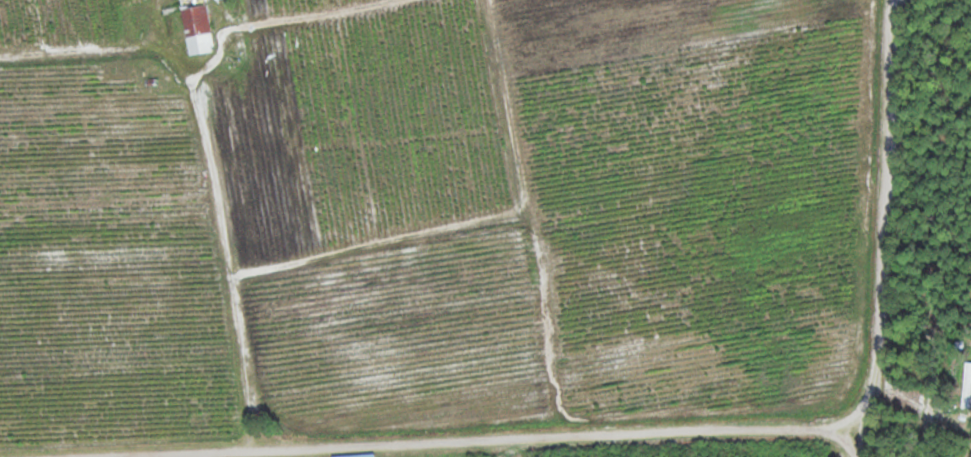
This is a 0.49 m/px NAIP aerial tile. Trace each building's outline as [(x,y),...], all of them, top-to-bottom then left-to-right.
[(188,55),(214,51),(206,0),(179,0),(188,55)]
